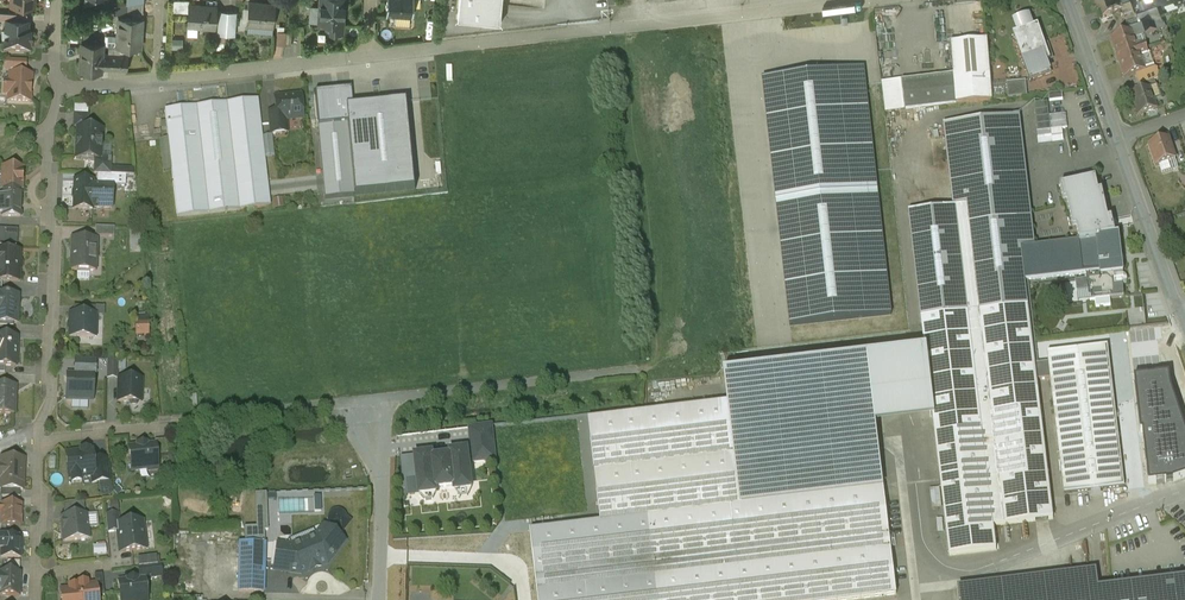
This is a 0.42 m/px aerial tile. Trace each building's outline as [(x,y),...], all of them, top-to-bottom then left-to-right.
[(319,22),(331,23),(330,32),(343,32),(345,0),(321,0),(319,22)] [(386,15),(412,16),(413,0),(387,0),(386,15)] [(458,18),(501,22),(503,0),(459,0),(458,18)] [(1103,16),(1104,17),(1113,14),(1122,10),(1123,13),(1134,9),(1131,0),(1124,0),(1120,2),(1119,0),(1098,0),(1103,16)] [(144,1),(128,4),(128,12),(143,12),(144,1)] [(275,3),(249,1),(247,23),(273,25),(275,3)] [(217,5),(189,3),(188,26),(215,28),(217,5)] [(1157,5),(1148,8),(1151,15),(1152,17),(1160,14),(1157,5)] [(1148,8),(1136,12),(1139,19),(1151,15),(1148,8)] [(228,12),(220,11),(219,33),(227,33),(228,12)] [(236,13),(228,12),(227,33),(234,34),(236,13)] [(1113,14),(1104,17),(1103,16),(1100,17),(1102,24),(1115,19),(1113,14)] [(1151,15),(1139,19),(1145,35),(1145,34),(1156,31),(1152,17),(1151,15)] [(143,18),(119,17),(117,45),(141,47),(143,18)] [(28,20),(7,19),(6,30),(10,30),(10,29),(28,30),(28,20)] [(429,19),(428,31),(435,32),(436,20),(429,19)] [(1038,26),(1031,29),(1028,20),(1017,24),(1020,33),(1013,35),(1030,82),(1052,74),(1047,62),(1051,61),(1038,26)] [(28,30),(10,29),(10,30),(10,39),(6,39),(5,52),(29,53),(31,30),(28,30)] [(292,32),(286,31),(284,45),(291,45),(292,32)] [(1132,32),(1111,39),(1125,78),(1136,75),(1146,71),(1145,70),(1140,56),(1148,53),(1145,45),(1137,47),(1132,32)] [(987,41),(951,44),(954,76),(956,104),(957,104),(992,101),(987,41)] [(103,44),(82,42),(81,70),(102,71),(102,68),(109,69),(110,53),(103,53),(103,44)] [(127,54),(110,53),(109,69),(120,69),(126,69),(127,54)] [(6,61),(6,72),(26,73),(27,62),(6,61)] [(1145,70),(1146,71),(1136,75),(1140,86),(1155,81),(1160,79),(1157,70),(1151,67),(1148,69),(1145,70)] [(866,70),(764,81),(790,326),(892,314),(866,70)] [(32,77),(10,75),(10,83),(5,82),(4,94),(9,95),(9,102),(31,103),(31,94),(29,94),(30,85),(31,86),(32,77)] [(954,76),(902,82),(905,111),(957,105),(957,104),(956,104),(954,76)] [(1026,81),(1007,83),(1008,99),(1027,96),(1026,81)] [(1155,81),(1140,86),(1129,89),(1131,95),(1150,89),(1156,87),(1157,87),(1157,86),(1155,81)] [(1150,89),(1131,95),(1139,117),(1157,110),(1150,89)] [(346,109),(353,108),(351,90),(315,94),(319,124),(347,121),(346,109)] [(1062,93),(1049,95),(1050,102),(1063,100),(1062,93)] [(301,95),(275,98),(277,112),(277,120),(281,120),(303,118),(301,95)] [(258,99),(227,103),(235,173),(240,210),(271,207),(270,206),(258,100),(258,99)] [(1047,102),(1034,104),(1037,132),(1051,130),(1047,102)] [(227,103),(197,106),(205,177),(235,173),(227,103)] [(415,188),(407,103),(353,108),(346,109),(347,121),(354,194),(415,188)] [(197,106),(165,110),(168,138),(171,157),(178,217),(240,210),(235,173),(205,177),(197,106)] [(277,112),(269,113),(271,134),(282,133),(281,120),(277,120),(277,112)] [(78,129),(87,129),(88,116),(74,116),(73,129),(78,129)] [(1006,118),(958,124),(961,148),(963,171),(1011,165),(1006,118)] [(347,121),(319,124),(325,196),(354,194),(347,121)] [(87,129),(78,129),(77,159),(95,159),(101,160),(102,130),(87,129)] [(168,138),(161,139),(164,158),(171,157),(168,138)] [(1169,139),(1149,146),(1156,167),(1176,160),(1169,139)] [(961,148),(946,149),(952,193),(954,208),(967,207),(963,171),(961,148)] [(109,160),(101,160),(95,159),(94,175),(98,175),(111,175),(111,164),(112,164),(112,159),(109,159),(109,160)] [(1011,165),(963,171),(967,207),(980,312),(1028,307),(1025,281),(1025,282),(1021,249),(1018,226),(1011,165)] [(23,168),(3,167),(2,179),(2,190),(4,190),(4,197),(3,197),(3,215),(3,217),(21,217),(21,191),(23,191),(23,168)] [(111,175),(98,175),(97,185),(113,186),(113,175),(111,175)] [(125,186),(125,176),(113,175),(113,186),(125,186)] [(1096,180),(1060,188),(1064,203),(1067,202),(1073,230),(1077,229),(1080,242),(1097,240),(1097,238),(1115,236),(1112,220),(1108,221),(1102,193),(1099,194),(1096,180)] [(94,181),(75,181),(74,209),(93,210),(93,208),(93,185),(94,181)] [(113,186),(97,185),(93,185),(93,208),(112,208),(113,186)] [(954,208),(909,213),(922,320),(980,312),(967,207),(954,208)] [(1028,225),(1018,226),(1021,249),(1031,248),(1028,225)] [(115,227),(96,227),(96,236),(115,237),(115,227)] [(0,228),(0,243),(18,244),(19,230),(0,228)] [(140,229),(131,229),(131,239),(140,238),(140,229)] [(1115,236),(1097,238),(1097,240),(1101,273),(1087,274),(1087,280),(1076,281),(1077,292),(1089,291),(1090,301),(1124,297),(1123,286),(1115,286),(1114,274),(1113,274),(1113,273),(1122,272),(1123,275),(1122,263),(1121,263),(1118,236),(1119,236),(1115,236)] [(97,240),(73,239),(73,240),(72,259),(72,271),(96,272),(97,240)] [(1021,249),(1025,282),(1025,281),(1087,274),(1101,273),(1097,240),(1080,242),(1031,248),(1021,249)] [(0,252),(0,282),(2,282),(19,282),(20,253),(20,252),(0,252)] [(1122,272),(1113,273),(1113,274),(1114,274),(1115,286),(1123,286),(1125,285),(1127,284),(1128,281),(1127,279),(1126,276),(1123,275),(1122,272)] [(0,296),(0,324),(17,325),(19,296),(2,296),(0,296)] [(89,308),(74,307),(74,315),(89,316),(89,308)] [(1035,363),(1028,307),(980,312),(922,320),(925,352),(933,417),(950,555),(997,550),(994,526),(1053,519),(1037,380),(1035,363)] [(138,334),(151,334),(151,313),(138,313),(138,334)] [(74,315),(71,315),(70,338),(95,338),(96,316),(89,316),(74,315)] [(0,338),(0,374),(5,374),(5,367),(16,367),(17,339),(0,338)] [(1108,346),(1049,353),(1050,361),(1035,363),(1037,380),(1052,379),(1066,493),(1125,486),(1108,346)] [(727,374),(730,403),(742,505),(884,488),(879,422),(933,417),(925,352),(727,374)] [(76,360),(76,376),(93,377),(93,378),(97,378),(97,360),(76,360)] [(117,360),(109,360),(109,368),(117,368),(117,360)] [(117,368),(109,368),(108,377),(117,377),(117,368)] [(1149,483),(1173,482),(1184,477),(1184,430),(1170,387),(1169,375),(1135,379),(1141,432),(1143,432),(1149,483)] [(76,376),(68,376),(67,400),(93,401),(93,378),(93,377),(76,376)] [(142,380),(119,379),(118,402),(130,402),(131,405),(137,406),(139,403),(141,403),(142,380)] [(0,386),(0,414),(15,415),(15,386),(0,386)] [(665,392),(667,406),(680,404),(678,390),(665,392)] [(589,420),(601,522),(531,531),(539,599),(658,599),(648,517),(742,505),(730,403),(589,420)] [(492,426),(470,429),(474,463),(496,461),(492,426)] [(168,440),(155,441),(156,445),(157,456),(170,455),(168,440)] [(156,445),(130,448),(132,471),(149,469),(149,471),(158,470),(157,456),(156,445)] [(90,451),(81,452),(81,453),(67,455),(69,479),(72,479),(72,484),(82,483),(81,478),(92,477),(95,476),(94,462),(93,452),(90,452),(90,451)] [(434,501),(437,494),(436,489),(455,487),(456,492),(473,490),(468,451),(451,453),(452,456),(433,458),(433,455),(416,457),(420,495),(426,502),(434,501)] [(2,459),(2,466),(0,466),(0,480),(1,480),(1,490),(20,490),(23,490),(24,460),(2,459)] [(109,460),(94,462),(95,476),(92,477),(92,484),(100,483),(111,482),(109,460)] [(111,482),(100,483),(101,496),(113,495),(111,482)] [(648,517),(658,599),(852,599),(897,595),(884,488),(742,505),(648,517)] [(84,503),(76,504),(78,517),(86,516),(84,503)] [(76,504),(63,505),(65,518),(78,517),(76,504)] [(2,505),(1,516),(1,520),(0,520),(0,532),(1,526),(21,527),(22,506),(2,505)] [(330,526),(333,528),(336,530),(341,534),(350,523),(346,519),(344,515),(341,513),(338,512),(335,513),(332,514),(330,516),(329,520),(329,523),(330,526)] [(118,515),(106,516),(108,533),(118,532),(117,525),(120,525),(118,515)] [(65,518),(62,518),(65,542),(89,539),(86,516),(78,517),(65,518)] [(120,525),(117,525),(118,532),(121,553),(146,550),(143,522),(120,525)] [(316,537),(290,548),(278,546),(274,572),(302,576),(328,565),(345,543),(324,527),(316,537)] [(252,534),(240,533),(238,593),(264,594),(265,545),(251,545),(252,534)] [(21,538),(2,538),(2,550),(1,558),(21,558),(21,538)] [(160,566),(139,568),(140,580),(145,579),(145,580),(162,578),(160,566)] [(965,599),(1184,599),(1184,578),(1101,588),(1099,567),(963,583),(965,599)] [(0,574),(0,596),(20,597),(20,574),(0,574)] [(119,582),(121,599),(147,599),(145,580),(145,579),(140,580),(119,582)] [(84,586),(83,583),(78,584),(78,586),(79,586),(80,599),(98,599),(97,585),(84,586)] [(61,591),(62,599),(80,599),(79,586),(78,586),(74,587),(74,590),(61,591)]
